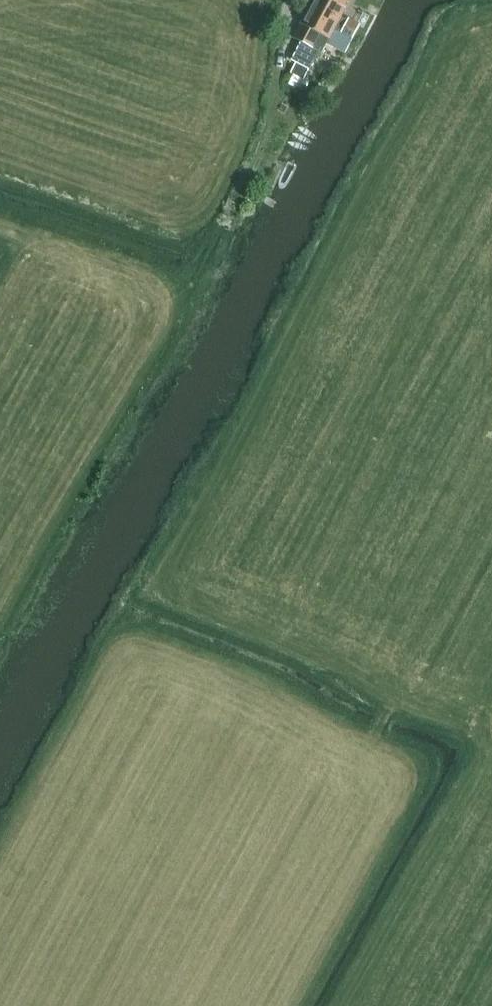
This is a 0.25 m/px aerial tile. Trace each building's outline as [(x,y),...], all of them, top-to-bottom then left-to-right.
[(357,32),(361,25),(349,19),(348,21),(341,17),(347,7),(345,6),(348,0),(313,0),(309,8),(357,32)] [(309,8),(301,24),(294,38),(301,42),(292,60),(296,62),(310,70),(319,51),(322,53),(327,45),(345,54),(357,32),(309,8)] [(304,80),(309,70),(295,63),(290,73),(294,75),(304,80)]
